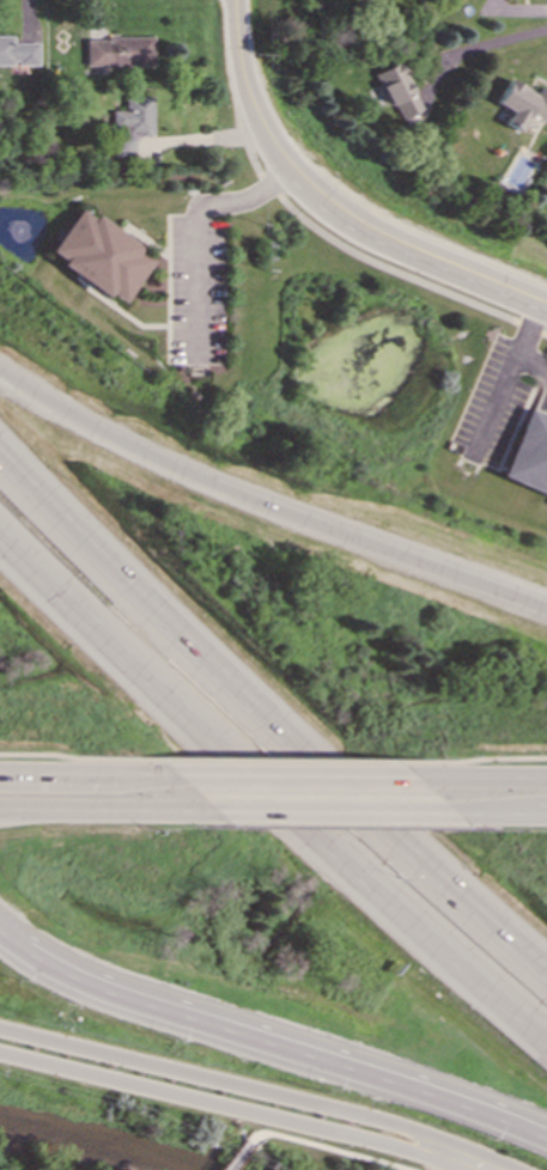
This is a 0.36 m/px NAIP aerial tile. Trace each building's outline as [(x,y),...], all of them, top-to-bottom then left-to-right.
[(37,43),(12,42),(12,36),(0,36),(0,65),(14,65),(37,65),(37,43)] [(151,37),(84,38),(85,66),(152,65),(151,37)] [(375,72),(394,120),(419,110),(399,61),(375,72)] [(538,87),(535,93),(506,79),(494,104),(508,111),(502,124),(516,131),(525,113),(543,121),(546,112),(546,91),(538,87)] [(111,156),(134,155),(133,137),(152,136),(151,96),(124,96),(124,110),(110,110),(111,156)] [(141,247),(79,206),(50,251),(64,260),(60,265),(122,305),(150,261),(137,252),(141,247)] [(546,495),(546,417),(525,409),(499,477),(546,495)]
